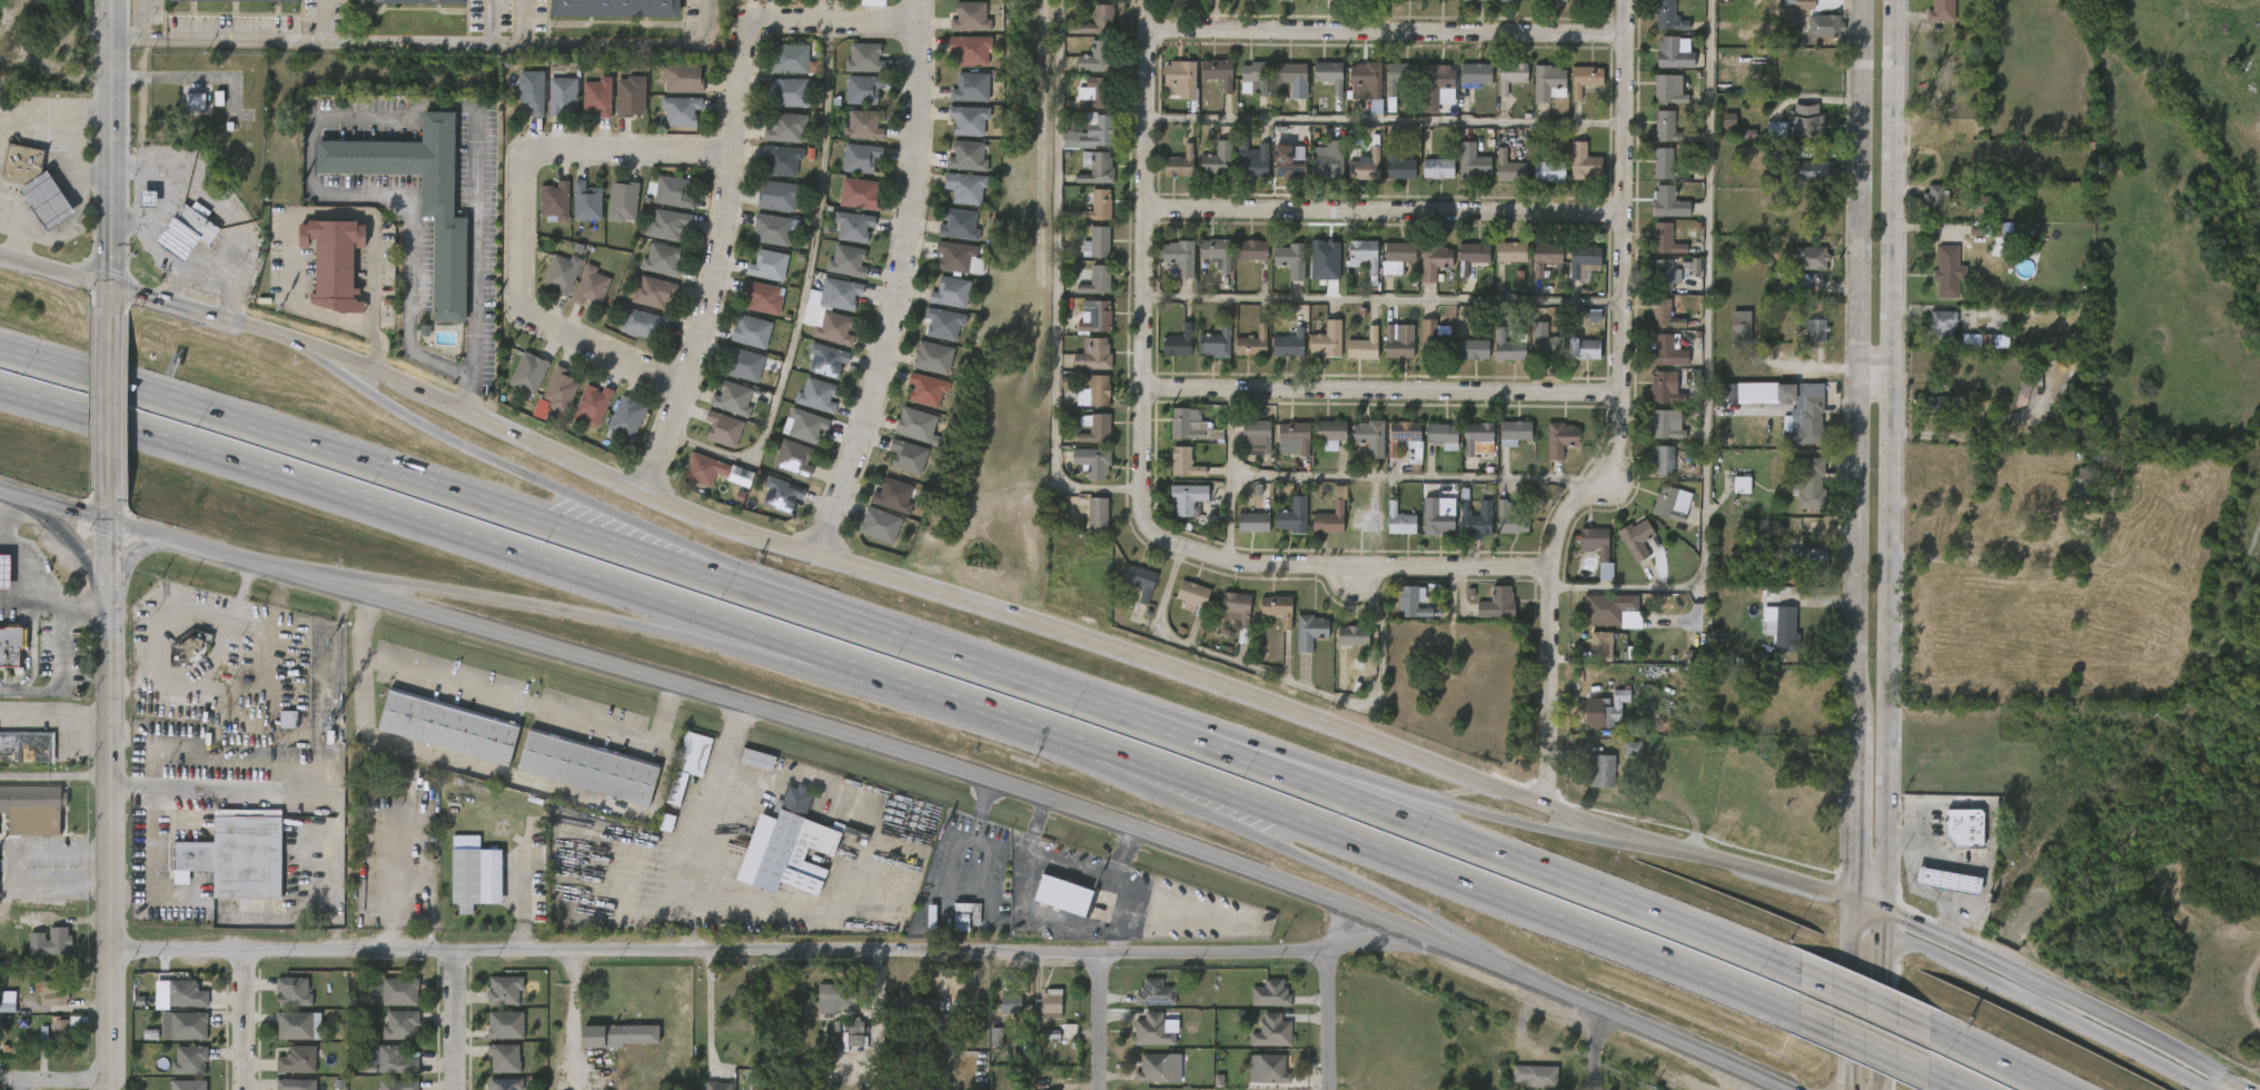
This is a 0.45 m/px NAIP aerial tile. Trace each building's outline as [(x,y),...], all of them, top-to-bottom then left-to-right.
[(338,14),(455,15),(455,0),(338,0),(338,14)] [(547,16),(548,0),(677,0),(677,16),(582,16),(547,16)] [(1071,7),(1078,7),(1078,8),(1100,8),(1100,0),(1071,0),(1071,7)] [(1153,8),(1183,9),(1183,0),(1153,0),(1153,8)] [(1190,9),(1221,9),(1221,0),(1190,0),(1190,9)] [(1256,9),(1257,0),(1228,0),(1228,9),(1256,9)] [(1295,9),(1295,0),(1264,0),(1264,8),(1295,9)] [(1332,8),(1332,0),(1301,0),(1301,7),(1332,8)] [(1339,9),(1369,8),(1369,0),(1339,0),(1339,9)] [(1377,11),(1405,11),(1405,0),(1377,0),(1377,11)] [(1443,0),(1412,0),(1412,10),(1443,10),(1443,0)] [(1480,0),(1449,0),(1449,11),(1479,12),(1480,0)] [(1554,0),(1523,0),(1523,12),(1554,13),(1554,0)] [(1560,11),(1591,12),(1591,0),(1560,0),(1560,11)] [(1657,8),(1657,0),(1675,0),(1675,20),(1689,20),(1689,29),(1656,30),(1656,8),(1657,8)] [(1781,4),(1781,0),(1812,0),(1812,2),(1812,10),(1793,10),(1793,6),(1781,4)] [(1933,10),(1933,0),(1955,0),(1954,21),(1933,21),(1927,21),(1927,10),(1933,10)] [(985,2),(985,18),(991,18),(991,30),(949,30),(950,19),(958,19),(958,13),(954,13),(954,1),(985,2)] [(1942,1),(1919,1),(1919,22),(1914,22),(1914,33),(1941,33),(1942,1)] [(1116,33),(1082,33),(1082,24),(1097,24),(1097,6),(1116,6),(1116,33)] [(1802,21),(1801,6),(1782,6),(1782,21),(1802,21)] [(1661,10),(1643,11),(1643,41),(1676,41),(1676,32),(1662,32),(1661,10)] [(974,13),(944,14),(944,31),(938,31),(938,42),(979,41),(979,30),(974,30),(974,13)] [(1815,13),(1815,16),(1837,16),(1837,23),(1843,23),(1843,31),(1837,31),(1837,38),(1806,38),(1806,33),(1798,33),(1798,18),(1808,18),(1807,13),(1815,13)] [(1101,15),(1081,16),(1082,35),(1068,35),(1068,44),(1101,44),(1101,15)] [(1829,27),(1795,26),(1795,48),(1828,48),(1829,27)] [(990,49),(990,67),(962,67),(962,53),(952,53),(952,37),(994,38),(994,49),(990,49)] [(1677,51),(1677,53),(1692,53),(1692,68),(1654,68),(1654,52),(1656,52),(1657,43),(1658,43),(1658,37),(1677,37),(1677,51)] [(1111,40),(1111,57),(1116,57),(1116,71),(1077,70),(1077,56),(1091,56),(1091,40),(1111,40)] [(878,56),(878,61),(884,61),(884,71),(844,71),(844,60),(850,60),(850,43),(880,43),(880,54),(878,56)] [(53,46),(53,52),(59,52),(59,63),(53,63),(54,71),(23,72),(22,62),(11,63),(10,49),(22,49),(22,51),(28,51),(28,47),(53,46)] [(811,75),(774,75),(774,46),(811,46),(811,75)] [(1681,79),(1681,63),(1667,63),(1667,48),(1645,47),(1645,78),(1681,79)] [(977,78),(978,48),(938,48),(937,69),(945,69),(945,77),(977,78)] [(1099,83),(1100,52),(1080,52),(1080,67),(1065,67),(1065,82),(1099,83)] [(833,83),(874,83),(874,71),(868,71),(868,55),(838,54),(838,72),(833,72),(833,83)] [(797,56),(761,55),(760,84),(809,84),(809,72),(796,72),(797,56)] [(14,61),(15,84),(47,83),(47,61),(14,61)] [(1192,61),(1192,100),(1183,100),(1183,85),(1160,85),(1160,66),(1167,66),(1167,62),(1192,61)] [(1229,61),(1228,95),(1220,95),(1220,80),(1198,79),(1198,62),(1229,61)] [(1266,61),(1267,96),(1258,96),(1258,81),(1251,81),(1251,93),(1240,93),(1240,65),(1250,65),(1250,61),(1266,61)] [(1381,61),(1381,99),(1372,99),(1374,85),(1350,83),(1350,66),(1356,66),(1356,63),(1366,63),(1366,61),(1381,61)] [(1,76),(13,76),(13,62),(1,62),(1,76)] [(1302,82),(1275,82),(1276,62),(1306,62),(1306,82),(1302,82)] [(1341,62),(1342,95),(1334,95),(1334,79),(1314,79),(1314,62),(1341,62)] [(1408,62),(1408,65),(1417,65),(1418,82),(1395,82),(1396,97),(1387,98),(1386,63),(1408,62)] [(1528,62),(1527,81),(1510,82),(1510,81),(1508,81),(1508,97),(1499,97),(1500,62),(1528,62)] [(696,63),(696,67),(701,67),(701,77),(703,77),(703,92),(664,92),(665,81),(662,81),(662,63),(696,63)] [(1483,63),(1491,63),(1491,82),(1480,82),(1480,87),(1469,87),(1469,82),(1461,82),(1461,63),(1483,63)] [(1455,69),(1454,88),(1439,87),(1438,112),(1424,112),(1424,65),(1438,65),(1438,67),(1455,69)] [(1550,65),(1550,68),(1566,69),(1566,96),(1550,96),(1550,103),(1535,103),(1535,65),(1550,65)] [(1603,85),(1603,86),(1582,86),(1580,101),(1572,100),(1573,66),(1604,68),(1603,85)] [(543,71),(542,117),(531,117),(531,108),(526,108),(526,102),(517,102),(518,89),(516,89),(518,71),(543,71)] [(1210,105),(1219,105),(1220,72),(1189,71),(1189,90),(1211,91),(1210,105)] [(992,75),(991,102),(951,101),(952,89),(960,90),(960,73),(992,75)] [(1184,74),(1152,73),(1151,108),(1184,109),(1184,74)] [(1229,75),(1229,106),(1255,105),(1254,74),(1229,75)] [(1330,74),(1301,74),(1301,92),(1321,93),(1321,108),(1329,108),(1330,74)] [(1368,112),(1369,75),(1339,74),(1338,111),(1368,112)] [(1515,94),(1515,75),(1487,74),(1486,108),(1495,108),(1495,93),(1515,94)] [(652,75),(652,103),(690,104),(690,76),(652,75)] [(1278,110),(1295,110),(1294,75),(1263,75),(1263,94),(1278,93),(1278,110)] [(1385,96),(1405,96),(1405,75),(1373,76),(1374,108),(1385,108),(1385,96)] [(1448,94),(1479,95),(1479,76),(1448,75),(1448,94)] [(1682,75),(1682,95),(1688,95),(1688,103),(1655,103),(1655,75),(1682,75)] [(611,77),(609,118),(598,118),(598,110),(593,110),(593,112),(581,112),(582,81),(598,81),(598,76),(611,77)] [(615,117),(614,117),(615,79),(626,79),(626,76),(644,77),(643,111),(641,111),(641,115),(631,115),(631,117),(615,117)] [(884,79),(884,88),(876,88),(876,105),(845,103),(846,76),(884,77),(884,79)] [(558,116),(547,116),(547,77),(576,78),(575,109),(558,109),(558,116)] [(1522,114),(1538,114),(1538,108),(1553,108),(1553,78),(1522,78),(1522,114)] [(1568,112),(1569,97),(1590,97),(1590,79),(1560,78),(1558,112),(1568,112)] [(811,80),(810,108),(779,107),(780,90),(772,90),(772,79),(811,80)] [(1082,109),(1081,100),(1092,100),(1092,90),(1097,90),(1097,79),(1116,79),(1116,109),(1082,109)] [(533,83),(507,83),(507,116),(518,117),(518,128),(531,129),(533,83)] [(937,112),(976,113),(977,85),(945,84),(945,100),(938,100),(937,112)] [(1669,86),(1642,86),(1642,113),(1675,114),(1675,106),(1668,106),(1669,86)] [(865,100),(873,100),(873,88),(834,87),(834,115),(865,116),(865,100)] [(600,88),(587,88),(587,93),(571,93),(571,124),(588,124),(587,129),(599,129),(600,88)] [(633,88),(605,88),(605,127),(633,127),(633,88)] [(1096,121),(1097,89),(1074,88),(1074,99),(1066,98),(1066,120),(1096,121)] [(566,90),(538,89),(537,127),(549,128),(549,122),(565,122),(566,90)] [(797,91),(758,90),(757,117),(796,118),(797,91)] [(694,109),(694,115),(696,115),(696,126),(665,126),(665,109),(660,109),(658,100),(661,97),(702,98),(702,109),(694,109)] [(1818,102),(1818,112),(1824,113),(1824,136),(1788,136),(1788,113),(1790,113),(1790,109),(1795,109),(1795,102),(1818,102)] [(193,105),(174,104),(174,121),(193,121),(193,105)] [(992,109),(992,120),(988,120),(987,138),(955,137),(956,125),(959,125),(959,119),(951,119),(952,107),(992,109)] [(654,137),(683,138),(684,120),(690,120),(690,109),(649,109),(649,120),(654,120),(654,137)] [(881,121),(881,123),(880,123),(880,129),(886,129),(886,140),(845,139),(845,128),(851,128),(851,110),(882,111),(881,121)] [(1675,110),(1675,132),(1689,132),(1689,141),(1656,141),(1657,110),(1675,110)] [(452,111),(450,216),(464,217),(463,321),(430,320),(432,215),(418,215),(418,172),(314,171),(314,141),(419,141),(420,111),(452,111)] [(810,116),(809,136),(804,136),(803,143),(765,141),(765,129),(774,130),(776,113),(810,116)] [(1094,148),(1062,148),(1062,132),(1087,132),(1087,122),(1094,122),(1094,115),(1112,115),(1112,146),(1094,146),(1094,148)] [(1805,115),(1781,115),(1781,124),(1773,124),(1774,133),(1754,133),(1754,150),(1810,149),(1810,125),(1805,125),(1805,115)] [(978,119),(937,118),(937,129),(942,129),(942,147),(972,147),(972,131),(978,131),(978,119)] [(837,138),(831,138),(831,149),(871,151),(872,140),(867,139),(867,122),(837,121),(837,138)] [(1643,153),(1677,154),(1677,144),(1662,143),(1662,122),(1643,122),(1643,153)] [(751,152),(793,153),(794,126),(760,125),(760,140),(752,140),(751,152)] [(1075,143),(1051,144),(1051,159),(1103,158),(1102,126),(1084,126),(1084,135),(1075,135),(1075,143)] [(1248,128),(1247,149),(1259,149),(1259,142),(1268,142),(1268,178),(1237,177),(1238,150),(1235,149),(1235,133),(1242,133),(1242,128),(1248,128)] [(1379,146),(1379,180),(1348,178),(1348,160),(1370,160),(1371,130),(1379,130),(1379,146)] [(1229,143),(1228,178),(1212,177),(1212,172),(1197,172),(1197,155),(1213,155),(1213,139),(1229,139),(1229,143)] [(1340,142),(1340,177),(1324,177),(1324,175),(1314,175),(1314,172),(1309,172),(1309,147),(1322,147),(1322,139),(1340,139),(1340,142)] [(1584,142),(1584,156),(1599,156),(1599,177),(1585,177),(1585,179),(1568,179),(1568,140),(1584,140),(1584,142)] [(987,145),(985,159),(990,159),(989,171),(948,167),(949,156),(958,157),(958,151),(955,151),(956,141),(987,145)] [(1192,145),(1192,176),(1166,176),(1166,157),(1177,157),(1177,156),(1184,157),(1184,141),(1192,142),(1192,145)] [(1473,142),(1473,156),(1488,156),(1488,177),(1457,178),(1457,141),(1473,141),(1473,142)] [(2,181),(0,177),(0,164),(4,143),(41,150),(38,166),(39,167),(38,175),(23,185),(2,181)] [(1306,157),(1305,177),(1273,176),(1273,143),(1291,146),(1290,157),(1306,157)] [(1775,147),(1775,160),(1760,160),(1760,156),(1743,156),(1743,148),(1758,148),(1758,145),(1775,143),(1775,147)] [(885,148),(884,159),(876,158),(876,174),(844,170),(846,145),(885,148)] [(1396,145),(1396,159),(1402,158),(1404,159),(1404,156),(1409,156),(1409,159),(1415,159),(1415,178),(1387,178),(1387,145),(1396,145)] [(806,150),(805,160),(800,160),(799,176),(769,174),(769,164),(772,164),(772,158),(764,158),(765,147),(806,150)] [(1526,162),(1525,181),(1494,180),(1495,147),(1505,147),(1504,161),(1526,162)] [(1672,177),(1654,177),(1654,148),(1673,148),(1673,177),(1672,177)] [(1109,151),(1109,157),(1111,158),(1111,168),(1114,168),(1114,182),(1076,182),(1076,175),(1091,175),(1091,167),(1081,167),(1081,151),(1109,151)] [(1219,151),(1204,151),(1204,166),(1188,166),(1188,184),(1219,185),(1219,151)] [(1299,188),(1330,188),(1331,152),(1314,151),(1314,159),(1300,158),(1299,188)] [(971,153),(942,152),(942,168),(935,168),(934,180),(975,182),(975,171),(971,171),(971,153)] [(1463,153),(1447,153),(1447,188),(1478,188),(1478,168),(1463,168),(1463,153)] [(1574,153),(1558,153),(1558,190),(1589,190),(1589,168),(1574,168),(1574,153)] [(1152,187),(1180,188),(1180,154),(1172,154),(1172,169),(1152,169),(1152,187)] [(1256,187),(1255,155),(1246,155),(1247,169),(1240,169),(1239,161),(1226,162),(1226,188),(1256,187)] [(862,185),(862,169),(870,170),(871,157),(832,156),(831,184),(862,185)] [(1292,189),(1292,156),(1261,157),(1261,190),(1292,189)] [(785,187),(786,171),(791,171),(792,159),(751,157),(750,170),(757,171),(756,186),(785,187)] [(1367,191),(1367,157),(1358,157),(1357,167),(1346,167),(1346,172),(1337,172),(1336,191),(1367,191)] [(1439,178),(1420,178),(1420,158),(1450,158),(1450,178),(1439,178)] [(1494,158),(1485,158),(1484,193),(1515,194),(1515,174),(1494,173),(1494,158)] [(1660,159),(1641,159),(1641,189),(1660,189),(1660,159)] [(1825,160),(1825,162),(1830,162),(1830,179),(1825,179),(1824,181),(1794,181),(1795,159),(1825,160)] [(1550,180),(1532,180),(1532,161),(1562,161),(1562,180),(1550,180)] [(1100,163),(1069,163),(1069,178),(1078,178),(1078,186),(1064,185),(1064,194),(1100,194),(1100,163)] [(1383,171),(1383,168),(1374,168),(1375,190),(1403,190),(1403,171),(1383,171)] [(38,175),(46,169),(75,212),(44,232),(16,189),(23,185),(38,175)] [(1441,190),(1441,170),(1410,170),(1410,189),(1441,190)] [(990,176),(989,187),(985,187),(983,205),(955,202),(956,189),(945,188),(948,172),(990,176)] [(1783,192),(1818,193),(1819,173),(1784,172),(1783,192)] [(688,179),(685,197),(694,198),(692,209),(653,202),(656,175),(688,179)] [(1522,192),(1552,192),(1552,175),(1522,175),(1522,192)] [(878,209),(841,205),(844,177),(881,181),(878,209)] [(567,180),(567,221),(555,221),(555,216),(539,215),(539,185),(552,185),(552,187),(556,187),(556,180),(567,180)] [(584,180),(584,188),(601,187),(601,219),(573,219),(573,180),(584,180)] [(769,180),(803,184),(802,202),(797,201),(796,211),(759,207),(761,191),(764,191),(765,181),(767,181),(769,180)] [(638,182),(634,221),(624,220),(623,222),(606,221),(609,186),(613,187),(613,182),(623,184),(623,181),(638,182)] [(1942,184),(1941,189),(1946,189),(1946,202),(1942,202),(1942,215),(1927,215),(1927,207),(1916,207),(1916,199),(1921,199),(1921,192),(1925,192),(1925,184),(1942,184)] [(969,216),(970,198),(975,198),(975,187),(933,185),(932,201),(942,201),(941,215),(969,216)] [(1675,192),(1675,200),(1691,201),(1689,217),(1653,216),(1653,191),(1656,191),(1656,185),(1675,185),(1675,192)] [(642,215),(681,219),(683,208),(675,207),(677,190),(645,186),(642,215)] [(827,216),(863,221),(867,193),(831,188),(827,216)] [(1111,189),(1110,219),(1077,219),(1077,210),(1084,210),(1086,189),(1111,189)] [(745,218),(784,224),(789,196),(749,190),(745,218)] [(561,231),(590,231),(590,199),(574,199),(574,191),(562,191),(561,231)] [(558,192),(545,192),(545,198),(529,197),(528,227),(536,227),(536,232),(557,233),(558,192)] [(627,195),(598,193),(596,232),(625,233),(627,195)] [(1677,228),(1677,213),(1662,212),(1662,196),(1641,196),(1641,227),(1677,228)] [(1932,196),(1911,197),(1912,222),(1933,222),(1932,196)] [(170,218),(180,202),(188,207),(192,200),(207,211),(202,218),(218,228),(206,245),(198,239),(170,218)] [(145,218),(145,202),(129,202),(129,219),(145,218)] [(980,211),(978,228),(982,229),(981,240),(941,235),(942,224),(949,225),(950,218),(948,218),(949,207),(980,211)] [(691,217),(690,227),(683,226),(682,234),(680,234),(677,241),(645,236),(648,217),(652,217),(654,208),(692,215),(691,217)] [(878,218),(876,227),(870,226),(869,231),(871,231),(870,242),(839,239),(841,222),(835,221),(837,210),(878,216),(878,218)] [(794,218),(790,246),(754,240),(759,212),(794,218)] [(198,239),(182,261),(153,242),(170,218),(198,239)] [(354,220),(354,225),(361,225),(361,248),(350,247),(349,288),(356,288),(356,295),(350,295),(350,298),(353,298),(353,301),(360,301),(359,314),(339,313),(306,304),(306,299),(305,299),(305,294),(311,294),(311,239),(305,239),(305,247),(295,247),(296,225),(304,225),(304,220),(354,220)] [(670,237),(679,238),(680,225),(637,220),(634,248),(668,252),(670,237)] [(927,235),(926,247),(967,251),(968,240),(963,240),(965,222),(935,220),(934,236),(927,235)] [(1673,222),(1673,245),(1687,245),(1687,254),(1653,252),(1653,231),(1655,232),(1655,222),(1673,222)] [(1080,231),(1079,223),(1067,223),(1067,232),(1080,231)] [(778,246),(786,247),(788,231),(744,224),(740,253),(776,258),(778,246)] [(863,226),(823,224),(822,233),(827,233),(826,252),(855,254),(856,238),(863,238),(863,226)] [(1109,257),(1081,257),(1082,236),(1090,236),(1091,226),(1109,227),(1109,257)] [(1660,234),(1640,234),(1640,264),(1674,265),(1674,255),(1659,255),(1660,234)] [(1097,269),(1097,238),(1079,237),(1078,253),(1071,253),(1070,268),(1097,269)] [(1230,239),(1230,272),(1220,272),(1220,270),(1217,270),(1217,260),(1220,260),(1220,258),(1199,258),(1199,240),(1230,239)] [(980,246),(979,257),(973,257),(971,272),(941,268),(942,257),(945,257),(945,251),(939,250),(940,240),(980,246)] [(1195,240),(1195,278),(1178,278),(1178,264),(1161,264),(1161,245),(1169,245),(1169,242),(1178,242),(1178,240),(1195,240)] [(1258,240),(1267,241),(1267,260),(1237,259),(1237,240),(1258,240)] [(1378,240),(1378,275),(1369,275),(1369,259),(1362,259),(1364,267),(1349,267),(1349,240),(1378,240)] [(1496,260),(1496,241),(1527,242),(1527,261),(1496,260)] [(677,259),(675,259),(674,265),(682,266),(680,277),(640,269),(642,258),(646,259),(650,242),(680,248),(677,259)] [(1305,244),(1305,281),(1288,280),(1288,266),(1272,265),(1273,247),(1288,247),(1288,242),(1305,244)] [(1382,275),(1381,261),(1384,261),(1385,242),(1416,242),(1416,261),(1402,261),(1402,276),(1382,275)] [(1480,242),(1480,245),(1489,245),(1490,262),(1468,262),(1468,277),(1460,277),(1459,242),(1480,242)] [(869,249),(866,260),(864,260),(863,266),(870,267),(868,278),(827,270),(830,259),(835,260),(839,244),(869,249)] [(1437,244),(1437,246),(1447,246),(1447,249),(1453,249),(1453,268),(1438,268),(1438,283),(1423,283),(1421,244),(1437,244)] [(1547,262),(1547,265),(1540,262),(1540,278),(1532,277),(1533,244),(1560,244),(1559,262),(1547,262)] [(1956,245),(1955,265),(1964,265),(1964,278),(1956,278),(1956,298),(1934,298),(1934,279),(1931,279),(1931,269),(1935,269),(1935,245),(1956,245)] [(1592,246),(1600,247),(1599,270),(1589,270),(1588,278),(1585,284),(1579,284),(1579,280),(1570,280),(1572,246),(1592,246)] [(1824,246),(1824,254),(1827,254),(1827,260),(1824,260),(1824,269),(1794,269),(1794,247),(1824,246)] [(787,254),(782,281),(744,274),(747,262),(754,264),(757,247),(787,254)] [(1218,251),(1187,251),(1187,271),(1203,271),(1204,283),(1218,283),(1218,251)] [(1226,252),(1226,271),(1255,271),(1255,252),(1226,252)] [(1365,286),(1365,253),(1335,252),(1335,278),(1356,278),(1356,286),(1365,286)] [(964,269),(965,256),(925,253),(924,263),(929,264),(927,281),(970,286),(972,270),(964,269)] [(1181,253),(1150,253),(1150,273),(1166,273),(1166,289),(1181,289),(1181,253)] [(1483,272),(1514,273),(1514,254),(1483,253),(1483,272)] [(553,254),(568,259),(571,255),(582,259),(567,297),(556,293),(558,286),(554,285),(553,287),(542,283),(553,254)] [(669,258),(638,254),(636,270),(630,270),(628,282),(669,287),(670,277),(666,276),(669,258)] [(1292,254),(1276,255),(1276,258),(1261,259),(1261,275),(1276,275),(1276,292),(1293,292),(1292,254)] [(1371,286),(1389,286),(1389,273),(1403,273),(1403,254),(1371,254),(1371,286)] [(853,290),(856,278),(850,277),(853,261),(824,255),(821,272),(816,271),(813,282),(853,290)] [(1477,274),(1477,256),(1446,255),(1446,288),(1455,289),(1455,273),(1477,274)] [(1531,289),(1530,274),(1550,274),(1550,255),(1521,255),(1521,289),(1531,289)] [(1945,309),(1945,290),(1953,290),(1953,277),(1945,277),(1945,257),(1925,257),(1924,282),(1920,282),(1920,292),(1924,292),(1924,309),(1945,309)] [(1424,294),(1424,279),(1440,279),(1440,258),(1409,258),(1409,294),(1424,294)] [(1588,276),(1588,258),(1558,258),(1558,291),(1567,291),(1567,276),(1588,276)] [(1814,258),(1782,258),(1782,281),(1815,280),(1814,258)] [(1673,259),(1673,269),(1682,269),(1681,284),(1673,284),(1673,290),(1653,290),(1654,259),(1673,259)] [(743,276),(736,274),(734,286),(771,293),(777,266),(746,260),(743,276)] [(609,278),(598,306),(587,303),(588,299),(584,297),(581,305),(571,300),(585,262),(596,267),(594,271),(609,278)] [(532,293),(547,299),(546,304),(557,308),(571,270),(560,266),(558,271),(542,265),(532,293)] [(1110,295),(1074,294),(1076,285),(1092,285),(1092,265),(1111,265),(1110,295)] [(1687,286),(1687,269),(1678,269),(1678,285),(1687,286)] [(1668,294),(1667,271),(1642,271),(1643,302),(1660,302),(1660,294),(1668,294)] [(570,317),(573,311),(588,318),(599,289),(584,283),(586,278),(575,274),(560,313),(570,317)] [(642,275),(678,285),(675,296),(670,294),(667,303),(665,303),(663,309),(631,301),(635,283),(640,284),(642,275)] [(970,281),(965,308),(928,301),(930,290),(936,291),(939,276),(970,281)] [(1064,304),(1097,305),(1098,277),(1079,276),(1079,296),(1065,296),(1064,304)] [(863,286),(862,296),(855,294),(854,299),(855,299),(853,311),(819,306),(824,277),(864,285),(863,286)] [(784,288),(779,316),(745,309),(747,291),(741,290),(743,279),(784,288)] [(621,315),(653,320),(656,306),(664,307),(666,294),(626,287),(621,315)] [(954,320),(959,293),(928,287),(925,303),(918,302),(916,313),(954,320)] [(807,316),(842,322),(845,306),(850,307),(852,296),(812,288),(807,316)] [(773,299),(733,291),(728,319),(767,327),(773,299)] [(1671,298),(1671,311),(1673,311),(1673,315),(1671,315),(1671,318),(1686,318),(1686,326),(1653,326),(1652,297),(1671,298)] [(807,317),(809,302),(797,300),(795,316),(807,317)] [(1112,314),(1111,331),(1076,330),(1077,321),(1092,321),(1092,300),(1109,300),(1109,310),(1112,310),(1112,314)] [(668,320),(666,329),(658,327),(657,331),(653,330),(651,338),(625,334),(626,331),(619,330),(625,307),(670,318),(668,320)] [(967,316),(964,327),(959,326),(955,343),(925,336),(928,325),(931,325),(932,320),(923,318),(926,307),(967,316)] [(855,317),(852,329),(851,328),(849,334),(856,336),(854,346),(814,336),(816,325),(822,326),(825,309),(855,317)] [(1658,330),(1657,309),(1641,309),(1641,339),(1673,338),(1673,329),(1658,330)] [(1954,310),(1955,323),(1954,328),(1952,328),(1952,340),(1932,340),(1932,333),(1927,331),(1929,310),(1954,310)] [(1099,342),(1099,312),(1070,312),(1070,323),(1077,323),(1077,334),(1065,334),(1065,343),(1099,342)] [(775,323),(767,349),(732,339),(740,313),(775,323)] [(655,341),(658,330),(614,318),(607,342),(642,352),(645,339),(655,341)] [(944,353),(947,337),(952,338),(954,326),(914,318),(912,329),(918,330),(915,347),(944,353)] [(1435,319),(1434,335),(1436,335),(1436,333),(1440,333),(1440,335),(1449,335),(1449,353),(1433,353),(1433,356),(1418,356),(1418,318),(1435,319)] [(1823,318),(1823,325),(1826,325),(1826,333),(1824,333),(1824,341),(1805,341),(1805,329),(1803,329),(1805,318),(1823,318)] [(1230,321),(1229,357),(1199,355),(1199,335),(1221,335),(1221,319),(1230,319),(1230,321)] [(1340,321),(1340,357),(1325,357),(1325,355),(1309,353),(1310,335),(1326,335),(1326,319),(1340,319),(1340,321)] [(1191,324),(1191,355),(1162,355),(1162,337),(1177,337),(1177,335),(1182,337),(1182,321),(1191,321),(1191,324)] [(1545,321),(1545,336),(1560,336),(1560,359),(1530,359),(1529,321),(1545,321)] [(1745,347),(1734,347),(1733,323),(1749,321),(1751,344),(1744,344),(1745,347)] [(840,357),(843,346),(837,345),(841,328),(812,322),(808,338),(802,336),(799,348),(840,357)] [(1738,322),(1719,322),(1719,352),(1738,352),(1738,322)] [(1942,323),(1917,322),(1916,353),(1942,354),(1942,323)] [(1266,326),(1266,356),(1235,355),(1235,337),(1247,337),(1247,335),(1252,335),(1252,337),(1257,337),(1257,323),(1266,323),(1266,326)] [(761,334),(726,324),(718,351),(753,361),(761,334)] [(1375,326),(1374,358),(1344,357),(1344,339),(1366,340),(1366,324),(1375,325),(1375,326)] [(1391,326),(1390,339),(1398,338),(1398,339),(1410,339),(1410,358),(1382,357),(1382,324),(1391,324),(1391,326)] [(1287,356),(1271,356),(1272,336),(1295,336),(1295,326),(1304,327),(1304,356),(1287,356)] [(1505,327),(1505,341),(1515,341),(1515,333),(1526,334),(1526,361),(1495,360),(1496,327),(1505,327)] [(1329,331),(1314,330),(1313,346),(1297,346),(1297,367),(1328,368),(1329,331)] [(1424,330),(1407,331),(1408,360),(1425,359),(1424,330)] [(1814,352),(1813,331),(1793,331),(1793,353),(1814,352)] [(1151,366),(1178,367),(1179,333),(1171,333),(1170,349),(1151,348),(1151,366)] [(1534,333),(1520,333),(1520,368),(1550,368),(1550,348),(1535,349),(1534,333)] [(1217,368),(1218,334),(1208,334),(1208,346),(1186,346),(1186,367),(1217,368)] [(1254,334),(1245,334),(1245,349),(1224,349),(1223,367),(1254,368),(1254,334)] [(1679,334),(1678,350),(1688,350),(1688,365),(1651,365),(1652,334),(1679,334)] [(1381,335),(1372,336),(1373,370),(1401,369),(1400,350),(1382,351),(1381,335)] [(1334,351),(1334,370),(1365,371),(1365,337),(1356,336),(1355,351),(1334,351)] [(1600,340),(1599,360),(1568,359),(1569,339),(1572,337),(1576,337),(1578,339),(1600,340)] [(1108,338),(1109,354),(1111,354),(1111,369),(1073,368),(1073,353),(1083,354),(1083,338),(1108,338)] [(1291,368),(1291,338),(1283,338),(1283,348),(1261,348),(1260,367),(1291,368)] [(1481,371),(1513,372),(1513,354),(1492,353),(1492,338),(1482,338),(1481,371)] [(956,348),(950,376),(914,367),(921,339),(956,348)] [(1455,358),(1455,339),(1486,339),(1486,358),(1455,358)] [(852,355),(850,364),(842,361),(841,367),(843,368),(840,378),(811,370),(815,354),(810,353),(813,341),(852,354),(852,355)] [(1675,377),(1675,361),(1666,361),(1666,346),(1639,345),(1639,376),(1675,377)] [(764,356),(756,383),(727,375),(732,358),(724,356),(727,346),(764,356)] [(1098,349),(1072,349),(1071,365),(1062,365),(1062,380),(1097,381),(1098,349)] [(551,363),(536,395),(511,384),(525,350),(551,363)] [(1587,370),(1587,350),(1555,350),(1556,371),(1587,370)] [(942,359),(907,351),(901,378),(936,386),(942,359)] [(1477,351),(1445,351),(1445,371),(1476,371),(1477,351)] [(801,366),(796,382),(826,390),(830,374),(835,375),(839,364),(800,353),(796,364),(801,366)] [(712,386),(748,393),(753,365),(717,358),(712,386)] [(523,407),(538,373),(512,362),(497,395),(523,407)] [(581,384),(567,414),(549,406),(551,402),(543,398),(558,365),(568,369),(566,375),(575,379),(574,382),(581,384)] [(1671,376),(1671,393),(1685,394),(1685,403),(1651,402),(1653,370),(1671,371),(1671,376)] [(952,383),(950,393),(944,392),(940,408),(911,400),(913,389),(915,389),(918,385),(910,383),(912,371),(952,383)] [(1109,406),(1089,406),(1090,375),(1109,375),(1109,406)] [(556,381),(545,376),(528,413),(553,424),(568,394),(553,387),(556,381)] [(837,386),(834,396),(833,396),(831,402),(839,404),(835,414),(796,402),(800,392),(804,393),(810,377),(837,386)] [(754,389),(749,406),(754,407),(750,418),(711,404),(715,394),(722,396),(724,392),(722,390),(725,379),(754,389)] [(1664,382),(1639,382),(1639,413),(1672,413),(1672,404),(1664,404),(1664,382)] [(598,390),(603,393),(606,386),(616,392),(599,428),(588,423),(591,418),(575,412),(588,383),(599,388),(598,390)] [(897,412),(926,419),(930,403),(935,404),(938,393),(898,383),(896,394),(901,395),(897,412)] [(1824,386),(1822,445),(1794,445),(1794,433),(1790,433),(1790,413),(1792,408),(1795,408),(1795,400),(1793,400),(1793,404),(1782,404),(1781,400),(1777,400),(1776,384),(1796,384),(1796,395),(1802,396),(1802,383),(1824,384),(1824,386)] [(1097,417),(1098,387),(1078,386),(1077,400),(1065,400),(1065,417),(1097,417)] [(824,396),(795,388),(790,404),(785,403),(782,414),(822,425),(825,414),(819,412),(824,396)] [(697,416),(737,429),(740,419),(735,417),(740,401),(712,391),(707,407),(701,405),(697,416)] [(1811,396),(1713,394),(1713,412),(1780,413),(1780,427),(1770,427),(1770,446),(1778,446),(1777,455),(1810,456),(1811,396)] [(1922,394),(1922,396),(1949,396),(1947,416),(1914,415),(1915,394),(1922,394)] [(650,406),(635,439),(608,427),(624,395),(650,406)] [(586,440),(602,402),(592,397),(590,402),(574,396),(560,428),(586,440)] [(941,416),(932,444),(896,433),(905,405),(941,416)] [(623,451),(635,416),(608,407),(596,442),(623,451)] [(832,423),(829,430),(822,428),(820,434),(822,435),(819,445),(790,435),(794,419),(790,418),(794,407),(832,420),(832,423)] [(1937,407),(1912,408),(1913,427),(1938,426),(1937,407)] [(1190,409),(1189,423),(1207,422),(1207,429),(1223,429),(1223,439),(1170,439),(1172,408),(1190,409)] [(742,434),(736,448),(707,438),(713,423),(706,420),(710,409),(746,423),(742,434)] [(1681,414),(1681,430),(1686,430),(1686,438),(1653,437),(1653,409),(1681,410),(1681,414)] [(1110,423),(1110,442),(1076,440),(1076,433),(1090,434),(1090,426),(1091,426),(1092,413),(1110,414),(1110,423)] [(818,431),(779,418),(770,445),(804,456),(809,440),(815,442),(818,431)] [(883,446),(919,453),(925,425),(888,418),(883,446)] [(1191,420),(1159,420),(1159,450),(1210,450),(1210,441),(1191,441),(1191,420)] [(1270,420),(1270,455),(1262,455),(1262,439),(1260,439),(1260,442),(1242,439),(1242,420),(1270,420)] [(1385,420),(1385,459),(1369,458),(1369,444),(1352,443),(1352,425),(1358,425),(1358,423),(1369,423),(1369,420),(1385,420)] [(1523,420),(1532,422),(1530,440),(1501,439),(1501,422),(1523,420)] [(724,460),(732,433),(696,421),(693,432),(699,434),(694,450),(724,460)] [(1668,421),(1639,421),(1639,449),(1673,450),(1673,441),(1667,441),(1668,421)] [(1347,438),(1347,440),(1339,440),(1339,452),(1324,452),(1324,440),(1316,440),(1316,422),(1347,422),(1347,438)] [(1411,422),(1420,422),(1420,440),(1408,440),(1408,447),(1397,447),(1397,454),(1389,454),(1389,422),(1411,422)] [(1310,423),(1310,457),(1301,456),(1301,443),(1279,443),(1279,424),(1310,423)] [(1494,423),(1493,454),(1474,454),(1474,456),(1465,456),(1466,424),(1494,423)] [(1560,423),(1560,425),(1570,425),(1570,427),(1576,427),(1576,445),(1562,447),(1562,460),(1545,460),(1545,423),(1560,423)] [(1448,424),(1448,426),(1457,426),(1457,444),(1443,443),(1443,445),(1427,443),(1427,424),(1448,424)] [(1064,453),(1098,454),(1098,425),(1079,425),(1078,445),(1064,444),(1064,453)] [(1258,432),(1232,431),(1231,465),(1258,466),(1258,432)] [(1325,461),(1325,452),(1334,452),(1334,432),(1303,432),(1303,452),(1311,452),(1311,461),(1325,461)] [(1372,433),(1340,432),(1340,453),(1355,453),(1354,470),(1371,470),(1372,433)] [(1519,433),(1488,432),(1487,451),(1519,451),(1519,433)] [(1266,452),(1288,452),(1288,467),(1297,467),(1297,434),(1267,434),(1266,452)] [(1480,434),(1451,434),(1452,468),(1461,468),(1461,453),(1480,453),(1480,434)] [(1430,461),(1445,462),(1445,436),(1414,435),(1414,455),(1430,455),(1430,461)] [(1567,435),(1535,435),(1534,471),(1550,472),(1550,456),(1566,456),(1567,435)] [(810,460),(807,465),(815,467),(812,477),(775,465),(784,438),(814,449),(810,460)] [(931,449),(922,476),(892,466),(898,450),(891,448),(894,438),(931,449)] [(1191,447),(1190,460),(1192,460),(1192,464),(1191,464),(1191,467),(1206,467),(1206,476),(1172,475),(1172,446),(1191,447)] [(1673,477),(1656,477),(1656,446),(1675,446),(1675,477),(1673,477)] [(1110,465),(1108,466),(1108,475),(1106,475),(1106,480),(1087,479),(1088,464),(1071,464),(1072,448),(1110,449),(1110,465)] [(800,459),(770,449),(761,476),(798,489),(802,477),(795,475),(800,459)] [(879,478),(909,487),(916,460),(880,449),(877,460),(883,462),(879,478)] [(735,466),(731,477),(718,473),(713,487),(686,477),(690,467),(692,468),(693,463),(690,462),(694,450),(735,466)] [(1661,457),(1642,457),(1642,487),(1661,487),(1661,457)] [(1179,458),(1160,458),(1159,486),(1193,486),(1193,477),(1179,477),(1179,458)] [(1824,458),(1823,477),(1818,476),(1818,488),(1823,488),(1823,509),(1795,508),(1795,496),(1788,496),(1788,483),(1798,483),(1798,458),(1824,458)] [(1060,461),(1060,476),(1075,475),(1075,492),(1096,491),(1096,460),(1060,461)] [(742,483),(680,464),(672,490),(700,499),(703,487),(738,497),(742,483)] [(1812,520),(1813,501),(1810,501),(1810,469),(1788,469),(1787,495),(1778,494),(1778,507),(1785,507),(1785,520),(1812,520)] [(807,490),(804,501),(797,497),(795,503),(796,504),(793,514),(764,504),(770,487),(765,486),(770,475),(807,489),(807,490)] [(915,486),(909,503),(914,505),(911,515),(872,502),(875,490),(883,493),(885,487),(883,487),(886,476),(915,486)] [(1678,489),(1672,511),(1686,515),(1683,523),(1651,512),(1662,484),(1678,489)] [(1208,485),(1208,502),(1200,502),(1200,516),(1174,516),(1174,501),(1170,501),(1170,485),(1208,485)] [(1344,485),(1344,488),(1347,488),(1347,496),(1342,496),(1344,533),(1312,532),(1312,514),(1335,514),(1335,485),(1344,485)] [(779,524),(784,509),(790,511),(794,499),(755,487),(752,498),(756,499),(751,515),(779,524)] [(857,513),(897,526),(901,514),(896,513),(901,497),(873,488),(867,504),(861,502),(857,513)] [(1469,488),(1469,511),(1470,511),(1470,516),(1479,516),(1480,501),(1493,501),(1491,535),(1461,535),(1461,488),(1469,488)] [(1736,506),(1737,488),(1722,488),(1721,505),(1736,506)] [(1187,528),(1188,519),(1186,519),(1186,512),(1196,512),(1196,496),(1158,496),(1158,512),(1164,512),(1164,527),(1187,528)] [(1307,499),(1306,534),(1273,531),(1275,511),(1290,512),(1291,496),(1307,496),(1307,499)] [(1300,525),(1300,544),(1332,544),(1332,497),(1321,496),(1321,525),(1300,525)] [(1378,501),(1377,532),(1361,532),(1361,528),(1352,528),(1352,512),(1369,513),(1370,497),(1378,497),(1378,501)] [(1455,513),(1454,531),(1448,531),(1448,533),(1439,533),(1439,535),(1424,535),(1424,497),(1439,497),(1439,512),(1455,513)] [(1104,528),(1086,528),(1086,498),(1104,498),(1104,528)] [(1397,502),(1397,515),(1416,515),(1415,534),(1388,534),(1388,499),(1397,499),(1397,502)] [(1507,499),(1507,503),(1519,503),(1519,515),(1528,515),(1528,533),(1498,534),(1498,499),(1507,499)] [(905,518),(895,545),(861,532),(870,506),(905,518)] [(1294,543),(1294,507),(1280,507),(1279,522),(1263,522),(1263,543),(1294,543)] [(1339,523),(1339,541),(1365,542),(1366,509),(1357,508),(1357,524),(1339,523)] [(1411,545),(1442,544),(1442,524),(1426,524),(1426,508),(1410,508),(1411,545)] [(1096,509),(1077,509),(1076,540),(1095,540),(1096,509)] [(1404,526),(1383,526),(1384,511),(1375,511),(1375,545),(1403,545),(1404,526)] [(1448,512),(1447,549),(1469,549),(1469,545),(1478,546),(1479,511),(1467,511),(1467,527),(1457,527),(1457,512),(1448,512)] [(1255,533),(1238,533),(1238,513),(1269,514),(1269,533),(1255,533)] [(1484,544),(1515,544),(1515,513),(1485,513),(1484,544)] [(1645,517),(1654,533),(1641,542),(1648,554),(1635,562),(1616,529),(1629,522),(1632,526),(1645,517)] [(890,527),(854,518),(848,546),(883,555),(890,527)] [(1226,543),(1257,543),(1257,525),(1226,524),(1226,543)] [(1608,529),(1608,563),(1599,563),(1600,547),(1594,547),(1594,552),(1580,552),(1580,528),(1608,529)] [(1637,567),(1629,553),(1642,545),(1632,528),(1605,543),(1623,575),(1637,567)] [(1586,591),(1600,591),(1600,574),(1595,574),(1596,540),(1567,539),(1567,561),(1587,561),(1586,591)] [(1828,551),(1827,573),(1805,572),(1805,557),(1798,557),(1797,564),(1791,564),(1791,572),(1782,572),(1782,565),(1790,565),(1790,549),(1828,551)] [(1815,561),(1795,561),(1795,580),(1814,580),(1815,561)] [(1128,563),(1137,566),(1137,565),(1158,572),(1147,604),(1139,602),(1143,587),(1121,579),(1128,563)] [(1109,596),(1126,602),(1122,613),(1135,617),(1145,585),(1116,575),(1109,596)] [(1202,612),(1202,615),(1195,613),(1198,603),(1176,596),(1181,578),(1211,587),(1202,612)] [(1510,584),(1510,591),(1513,591),(1511,600),(1514,601),(1514,616),(1477,616),(1477,601),(1491,601),(1491,584),(1510,584)] [(1418,585),(1418,606),(1433,606),(1433,615),(1398,615),(1399,585),(1418,585)] [(1193,618),(1198,600),(1169,591),(1163,609),(1193,618)] [(1223,591),(1251,594),(1248,628),(1253,628),(1251,643),(1237,642),(1240,621),(1223,618),(1225,610),(1220,610),(1222,592),(1223,591)] [(1291,595),(1291,628),(1282,628),(1282,614),(1260,614),(1261,596),(1270,596),(1270,594),(1291,595)] [(1619,625),(1582,625),(1582,595),(1636,595),(1636,612),(1619,612),(1619,625)] [(1464,613),(1464,629),(1501,629),(1500,596),(1479,597),(1480,613),(1464,613)] [(1412,597),(1386,597),(1387,628),(1419,628),(1419,616),(1412,616),(1412,597)] [(1238,605),(1210,603),(1209,632),(1227,633),(1227,639),(1236,639),(1238,605)] [(1280,608),(1248,607),(1248,626),(1270,627),(1270,641),(1279,641),(1280,608)] [(1795,614),(1795,634),(1798,634),(1797,653),(1774,653),(1775,635),(1764,635),(1765,621),(1775,621),(1775,614),(1781,614),(1781,607),(1788,607),(1788,614),(1795,614)] [(1314,613),(1314,616),(1324,616),(1324,618),(1328,618),(1329,637),(1314,637),(1314,651),(1298,651),(1298,613),(1314,613)] [(1782,617),(1763,617),(1763,632),(1753,632),(1752,646),(1762,646),(1762,659),(1785,659),(1785,645),(1782,645),(1782,617)] [(21,665),(0,665),(0,627),(4,627),(4,625),(24,626),(23,647),(21,647),(21,665)] [(1360,625),(1369,626),(1369,644),(1347,644),(1347,657),(1338,657),(1339,625),(1360,625)] [(1300,664),(1300,647),(1316,648),(1316,628),(1285,627),(1284,664),(1300,664)] [(1356,657),(1356,638),(1326,637),(1325,656),(1356,657)] [(1600,643),(1578,643),(1577,671),(1599,672),(1600,643)] [(517,726),(506,766),(375,729),(386,688),(517,726)] [(1622,701),(1622,721),(1614,721),(1614,726),(1595,726),(1596,721),(1589,721),(1589,717),(1586,717),(1586,706),(1597,706),(1597,697),(1609,697),(1609,705),(1613,705),(1613,688),(1630,688),(1630,701),(1622,701)] [(285,739),(285,722),(269,722),(268,739),(285,739)] [(658,766),(647,805),(516,767),(527,729),(658,766)] [(51,762),(0,761),(0,730),(51,731),(51,762)] [(712,739),(701,776),(688,773),(678,805),(665,801),(684,730),(712,739)] [(775,756),(771,771),(739,761),(743,746),(775,756)] [(1610,766),(1628,767),(1629,753),(1611,752),(1610,766)] [(1613,766),(1613,789),(1586,787),(1587,755),(1613,756),(1613,766)] [(727,773),(760,783),(764,768),(732,758),(727,773)] [(1602,766),(1578,766),(1577,798),(1601,798),(1602,766)] [(804,785),(802,790),(811,794),(802,816),(841,832),(831,856),(806,846),(801,860),(825,870),(816,895),(779,881),(774,894),(734,879),(760,812),(767,815),(774,799),(780,801),(786,784),(794,787),(796,782),(804,785)] [(7,812),(0,812),(0,785),(59,785),(59,791),(65,791),(65,804),(59,804),(59,833),(7,834),(7,812)] [(1957,845),(1955,845),(1947,834),(1947,807),(1984,809),(1984,845),(1957,845)] [(282,811),(279,900),(215,900),(215,871),(171,871),(171,843),(216,843),(216,811),(282,811)] [(1970,858),(1971,820),(1933,820),(1932,850),(1938,850),(1938,858),(1970,858)] [(648,841),(660,843),(663,827),(650,825),(648,841)] [(472,902),(472,913),(457,913),(457,903),(450,903),(450,848),(478,848),(478,902),(472,902)] [(1984,876),(1981,893),(1916,881),(1920,864),(1984,876)] [(1093,890),(1084,916),(1032,899),(1041,872),(1093,890)] [(1969,889),(1905,878),(1902,895),(1966,906),(1969,889)] [(941,922),(960,922),(960,935),(967,935),(968,914),(941,913),(941,922)] [(69,928),(69,937),(75,937),(75,947),(69,947),(69,955),(47,954),(47,955),(30,955),(30,933),(46,933),(46,941),(50,941),(50,928),(69,928)] [(19,965),(59,964),(59,937),(36,938),(36,943),(18,944),(19,965)] [(523,977),(523,989),(517,989),(517,1003),(486,1004),(486,990),(492,990),(492,988),(489,988),(489,977),(523,977)] [(306,984),(306,993),(310,993),(310,1005),(277,1005),(277,994),(279,994),(279,992),(275,992),(275,978),(306,978),(306,984)] [(416,1004),(380,1004),(380,978),(417,978),(416,1004)] [(1166,979),(1166,987),(1179,987),(1178,1005),(1138,1005),(1138,994),(1142,994),(1142,987),(1146,987),(1146,979),(1166,979)] [(1283,979),(1283,988),(1288,988),(1288,994),(1291,994),(1291,1005),(1251,1005),(1251,987),(1265,987),(1265,979),(1283,979)] [(67,1004),(38,1004),(38,980),(68,980),(67,1004)] [(196,984),(199,984),(199,992),(208,992),(208,1008),(170,1008),(170,981),(196,981),(196,984)] [(846,984),(846,992),(856,994),(855,1011),(833,1010),(833,1003),(819,1003),(819,983),(846,984)] [(913,985),(913,989),(921,989),(921,997),(935,997),(935,1000),(939,1000),(939,1005),(935,1005),(935,1010),(888,1009),(888,995),(899,995),(899,988),(906,988),(906,985),(913,985)] [(512,988),(477,987),(476,1015),(507,1015),(507,1000),(512,1000),(512,988)] [(299,1016),(298,988),(266,989),(266,1016),(299,1016)] [(1060,1019),(1040,1018),(1040,992),(1045,992),(1045,988),(1061,989),(1060,1019)] [(1163,1015),(1163,997),(1150,997),(1151,989),(1130,988),(1130,1003),(1123,1003),(1123,1015),(1163,1015)] [(407,989),(372,989),(371,1016),(406,1016),(407,989)] [(1239,1017),(1277,1016),(1277,999),(1271,999),(1271,989),(1251,989),(1252,997),(1239,997),(1239,1017)] [(24,1003),(30,1002),(31,1013),(57,1013),(56,991),(24,992),(24,1003)] [(196,1017),(196,1001),(186,1001),(186,991),(157,991),(157,1017),(196,1017)] [(843,1022),(844,995),(808,994),(807,1028),(822,1029),(822,1021),(843,1022)] [(1029,1030),(1050,1030),(1049,1001),(1029,1001),(1029,1030)] [(1009,1024),(1009,1005),(989,1006),(989,1025),(1009,1024)] [(413,1025),(413,1028),(415,1028),(415,1039),(381,1039),(381,1027),(386,1027),(386,1011),(417,1011),(417,1025),(413,1025)] [(522,1039),(486,1039),(487,1011),(523,1012),(522,1039)] [(205,1040),(160,1039),(161,1012),(207,1012),(207,1022),(205,1022),(205,1040)] [(310,1020),(310,1039),(276,1039),(275,1012),(310,1012),(310,1020)] [(1166,1012),(1166,1021),(1169,1021),(1169,1032),(1178,1032),(1178,1047),(1137,1046),(1138,1021),(1148,1021),(1148,1012),(1166,1012)] [(1281,1013),(1281,1021),(1291,1021),(1291,1046),(1250,1046),(1250,1032),(1260,1032),(1260,1021),(1263,1021),(1263,1012),(1281,1013)] [(68,1025),(70,1027),(70,1033),(68,1033),(68,1040),(49,1040),(50,1019),(67,1020),(67,1015),(86,1015),(86,1025),(68,1025)] [(407,1022),(372,1021),(371,1050),(405,1050),(405,1036),(407,1036),(407,1022)] [(511,1022),(476,1023),(477,1050),(512,1049),(511,1022)] [(1122,1055),(1163,1056),(1163,1042),(1152,1042),(1152,1022),(1133,1022),(1133,1031),(1122,1031),(1122,1055)] [(196,1024),(151,1023),(151,1050),(196,1050),(196,1024)] [(1279,1032),(1269,1032),(1269,1023),(1249,1023),(1249,1043),(1238,1043),(1238,1056),(1279,1057),(1279,1032)] [(605,1048),(579,1048),(579,1025),(660,1024),(660,1042),(621,1043),(621,1048),(605,1048)] [(40,1052),(61,1051),(60,1037),(76,1036),(76,1027),(39,1028),(40,1052)] [(850,1057),(851,1033),(837,1032),(836,1056),(850,1057)] [(571,1059),(612,1058),(612,1054),(647,1054),(647,1035),(571,1037),(571,1059)] [(1063,1048),(1064,1035),(1051,1035),(1051,1048),(1063,1048)] [(1048,1051),(1048,1040),(1031,1041),(1031,1051),(1048,1051)] [(397,1046),(397,1054),(402,1054),(402,1058),(417,1058),(417,1073),(377,1073),(377,1044),(397,1046)] [(517,1044),(519,1072),(490,1072),(490,1054),(486,1054),(486,1044),(517,1044)] [(313,1072),(274,1072),(274,1057),(284,1057),(285,1049),(287,1049),(287,1046),(313,1046),(313,1072)] [(204,1063),(206,1064),(206,1076),(172,1076),(172,1063),(177,1063),(177,1047),(208,1048),(208,1061),(204,1061),(204,1063)] [(1170,1083),(1137,1082),(1138,1072),(1143,1072),(1143,1054),(1171,1054),(1170,1083)] [(1285,1067),(1285,1072),(1291,1072),(1290,1082),(1249,1082),(1249,1054),(1285,1056),(1285,1067)] [(480,1065),(480,1084),(508,1083),(508,1055),(475,1056),(476,1065),(480,1065)] [(367,1083),(407,1084),(407,1068),(387,1067),(387,1056),(367,1056),(367,1083)] [(196,1057),(163,1057),(163,1085),(193,1086),(194,1071),(196,1071),(196,1057)] [(265,1082),(304,1083),(304,1057),(276,1057),(275,1068),(265,1068),(265,1082)] [(1555,1068),(1554,1086),(1521,1086),(1521,1081),(1510,1081),(1510,1064),(1555,1064),(1555,1068)] [(1278,1083),(1273,1083),(1273,1065),(1236,1065),(1236,1089),(1278,1089),(1278,1083)] [(1544,1077),(1499,1076),(1499,1089),(1544,1089),(1544,1077)] [(314,1079),(314,1089),(275,1089),(275,1079),(314,1079)] [(522,1079),(522,1089),(490,1089),(489,1089),(489,1079),(522,1079)] [(204,1080),(204,1089),(169,1089),(169,1080),(204,1080)] [(417,1080),(417,1089),(378,1089),(378,1080),(417,1080)] [(733,1082),(733,1089),(705,1089),(705,1081),(716,1082),(733,1082)]
